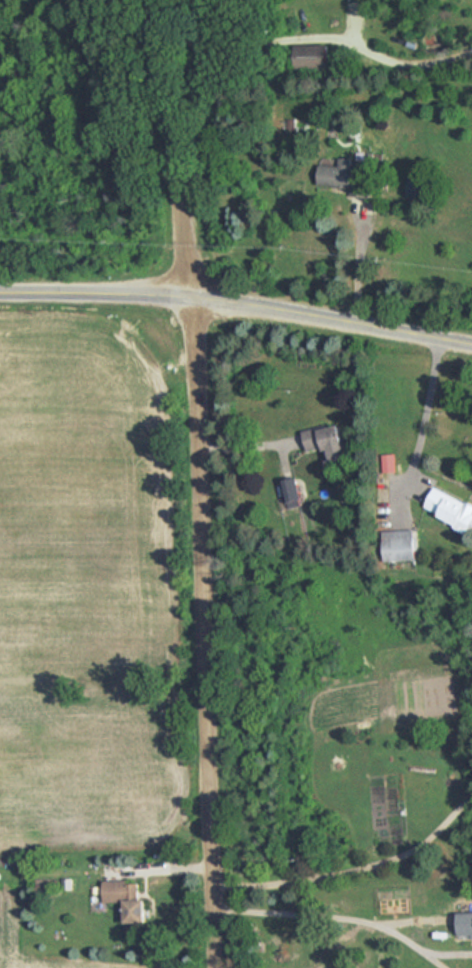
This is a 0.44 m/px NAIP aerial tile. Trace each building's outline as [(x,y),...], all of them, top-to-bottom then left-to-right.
[(327,44),(294,44),(294,69),(327,69),(327,44)] [(348,188),(348,197),(369,198),(370,174),(352,173),(353,159),(338,159),(338,166),(319,165),(318,187),(348,188)] [(341,423),(303,430),(307,451),(345,445),(341,423)] [(383,471),(395,470),(394,453),(382,453),(383,471)] [(301,504),(294,476),(281,480),(288,508),(301,504)] [(435,486),(424,511),(470,530),(471,526),(471,502),(435,486)] [(385,559),(417,559),(417,529),(385,529),(385,559)] [(126,922),(146,921),(144,879),(103,880),(104,901),(126,900),(126,922)] [(459,912),(459,938),(471,938),(471,912),(459,912)]
